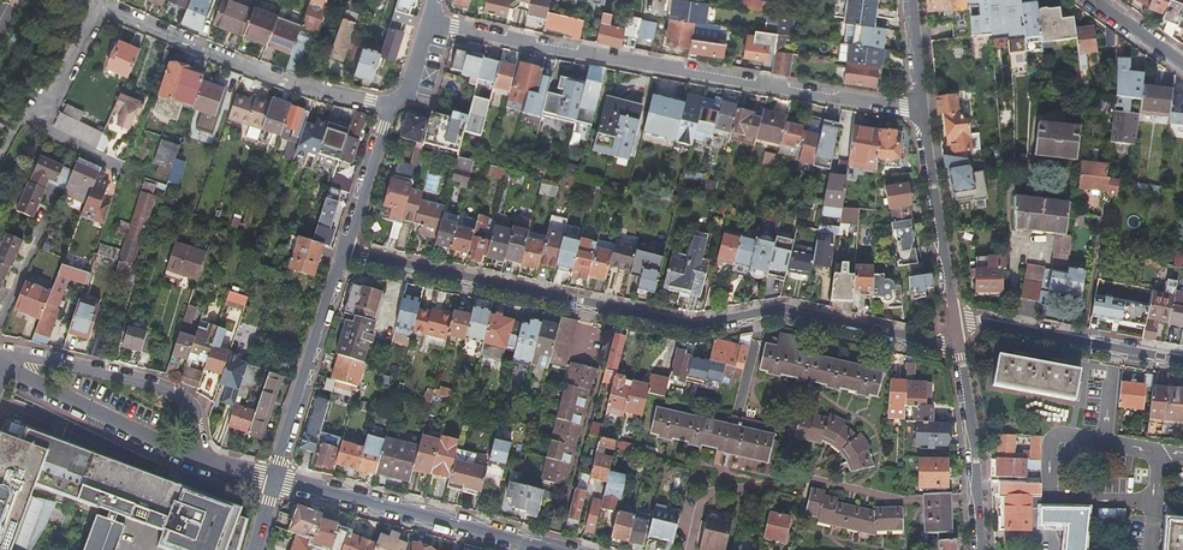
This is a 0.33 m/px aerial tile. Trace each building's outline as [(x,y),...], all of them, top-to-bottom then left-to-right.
[(200,30),(209,6),(212,0),(191,0),(188,7),(181,22),(200,30)] [(220,28),(229,1),(226,0),(222,0),(213,25),(220,28)] [(301,25),(301,27),(315,32),(324,8),(322,7),(324,0),(310,0),(301,25)] [(394,10),(410,15),(413,6),(415,7),(417,1),(417,0),(397,0),(394,10)] [(512,1),(512,0),(485,0),(483,10),(482,10),(482,11),(506,17),(509,3),(512,1)] [(546,12),(548,0),(529,0),(529,2),(527,12),(545,16),(546,12)] [(681,0),(672,0),(670,13),(671,13),(671,20),(704,24),(706,3),(681,0)] [(749,8),(750,0),(739,0),(738,7),(749,8)] [(877,0),(846,0),(843,22),(849,23),(864,25),(873,26),(877,0)] [(970,36),(966,0),(926,0),(928,13),(950,10),(952,37),(970,36)] [(1004,0),(988,0),(991,39),(1007,38),(1004,0)] [(1020,0),(1004,0),(1007,38),(1007,41),(1024,39),(1020,4),(1020,0)] [(1146,7),(1162,14),(1167,0),(1149,0),(1147,6),(1146,7)] [(1162,31),(1171,38),(1176,24),(1182,6),(1182,0),(1167,0),(1162,14),(1161,18),(1167,20),(1162,31)] [(220,28),(243,36),(253,10),(229,1),(220,28)] [(348,2),(329,55),(342,59),(358,15),(352,13),(355,5),(348,2)] [(1038,10),(1037,2),(1020,4),(1021,11),(1024,39),(1024,42),(1041,40),(1038,10)] [(1041,40),(1042,42),(1053,41),(1075,38),(1071,18),(1060,19),(1059,7),(1038,10),(1041,40)] [(253,10),(243,36),(267,45),(267,44),(275,23),(278,17),(254,8),(253,10)] [(415,25),(418,17),(413,15),(410,15),(394,10),(381,52),(380,55),(394,60),(402,33),(399,32),(402,22),(415,26),(415,25)] [(596,41),(620,47),(622,35),(625,23),(616,21),(615,27),(609,26),(611,14),(602,11),(601,18),(596,39),(596,41)] [(578,38),(579,36),(581,25),(581,24),(582,20),(546,12),(545,16),(543,26),(567,31),(566,32),(571,33),(571,37),(578,38)] [(776,34),(790,35),(791,35),(793,15),(783,13),(778,13),(776,34)] [(622,35),(637,38),(637,36),(640,20),(641,19),(626,15),(625,23),(622,35)] [(778,17),(768,16),(767,28),(776,29),(778,17)] [(267,44),(291,53),(295,43),(298,34),(301,27),(301,25),(278,17),(275,23),(267,44)] [(718,43),(719,26),(704,24),(671,20),(669,19),(666,44),(689,47),(690,39),(718,43)] [(637,36),(652,40),(656,24),(640,20),(637,36)] [(882,48),(885,28),(873,26),(864,25),(849,23),(848,31),(854,32),(862,33),(860,45),(882,48)] [(1092,26),(1074,28),(1077,54),(1095,52),(1092,26)] [(1114,48),(1114,33),(1105,27),(1105,47),(1114,48)] [(758,38),(749,36),(746,36),(743,57),(764,60),(766,48),(774,50),(776,34),(759,31),(759,32),(758,38)] [(852,44),(860,45),(862,33),(854,32),(852,44)] [(788,53),(790,35),(776,34),(774,50),(774,51),(788,53)] [(688,52),(722,57),(723,53),(725,44),(718,43),(690,39),(689,47),(688,52)] [(108,68),(127,77),(140,50),(120,41),(108,68)] [(838,60),(845,61),(847,61),(849,47),(849,43),(846,43),(841,42),(838,60)] [(291,53),(291,55),(285,71),(297,75),(306,46),(295,43),(291,53)] [(883,48),(882,48),(860,45),(852,44),(849,43),(849,47),(847,61),(878,65),(880,65),(881,56),(883,48)] [(380,55),(381,52),(363,46),(353,75),(372,80),(380,55)] [(462,72),(467,53),(456,50),(451,69),(462,72)] [(770,73),(788,76),(792,53),(788,53),(774,51),(770,73)] [(478,79),(483,58),(483,57),(467,53),(462,72),(461,75),(470,77),(468,84),(476,85),(478,79)] [(494,83),(500,63),(500,62),(483,58),(478,79),(494,83)] [(1130,60),(1117,59),(1116,77),(1115,93),(1115,94),(1114,106),(1123,108),(1123,114),(1114,112),(1110,142),(1135,145),(1138,116),(1129,114),(1131,99),(1140,100),(1142,87),(1143,80),(1142,80),(1143,74),(1133,73),(1129,80),(1128,81),(1124,78),(1129,69),(1130,60)] [(875,87),(878,65),(847,61),(845,61),(842,82),(875,87)] [(511,88),(516,67),(500,63),(494,83),(493,88),(509,92),(511,88)] [(201,83),(203,76),(169,65),(154,111),(161,113),(160,117),(169,120),(170,117),(177,119),(182,104),(193,108),(201,83)] [(540,76),(542,70),(520,65),(514,88),(511,88),(509,92),(508,97),(507,102),(517,105),(522,106),(523,105),(521,105),(522,102),(523,103),(526,92),(535,94),(540,76)] [(540,118),(540,115),(546,93),(550,79),(540,76),(535,94),(526,92),(523,103),(523,105),(522,106),(521,113),(540,118)] [(578,107),(584,83),(559,77),(556,89),(559,90),(558,96),(546,93),(540,115),(574,124),(574,122),(578,107)] [(585,81),(584,83),(574,122),(576,122),(589,125),(589,126),(591,126),(601,85),(599,85),(599,86),(586,82),(585,81)] [(216,116),(224,91),(201,83),(193,108),(216,116)] [(1168,116),(1171,96),(1171,94),(1172,90),(1142,87),(1140,100),(1139,113),(1168,116)] [(139,115),(143,103),(120,94),(117,99),(112,110),(121,113),(116,124),(128,130),(134,113),(139,115)] [(262,128),(271,102),(256,97),(255,100),(237,94),(229,117),(262,128)] [(674,142),(691,146),(693,140),(695,131),(698,118),(699,117),(703,101),(703,100),(693,97),(686,95),(685,97),(684,104),(679,122),(677,129),(674,142)] [(952,156),(967,159),(966,151),(979,149),(978,133),(968,134),(966,120),(961,120),(960,110),(956,111),(955,95),(936,96),(938,114),(943,114),(947,144),(950,144),(951,152),(952,152),(952,156)] [(667,127),(674,101),(652,96),(642,133),(664,139),(667,127)] [(1179,104),(1180,98),(1171,96),(1168,116),(1167,125),(1182,127),(1182,105),(1179,104)] [(107,107),(112,110),(117,99),(111,97),(107,107)] [(480,136),(489,101),(473,97),(468,116),(464,132),(480,136)] [(717,114),(721,101),(721,99),(715,97),(714,101),(703,98),(703,100),(703,101),(699,117),(698,118),(695,131),(693,140),(703,143),(704,139),(711,141),(712,136),(713,129),(717,114)] [(736,106),(737,105),(731,103),(732,99),(728,98),(727,102),(721,101),(717,114),(713,129),(727,132),(728,127),(731,128),(735,110),(736,106)] [(281,136),(291,106),(272,99),(271,102),(262,128),(262,129),(281,136)] [(640,110),(605,101),(593,148),(627,156),(640,110)] [(684,104),(674,101),(667,127),(677,129),(679,122),(684,104)] [(104,128),(112,110),(107,107),(101,120),(83,112),(82,114),(66,106),(62,113),(60,112),(53,126),(73,136),(95,146),(102,133),(102,132),(104,128)] [(305,125),(309,113),(291,106),(281,136),(281,137),(291,140),(285,159),(293,162),(295,154),(305,125)] [(755,138),(760,116),(735,110),(731,128),(730,133),(755,138)] [(784,124),(786,116),(762,110),(760,116),(755,138),(779,144),(784,124)] [(364,114),(353,111),(349,125),(337,161),(349,165),(356,140),(360,141),(363,131),(359,130),(364,114)] [(450,120),(449,120),(442,148),(458,152),(464,132),(468,116),(461,114),(452,112),(450,120)] [(426,131),(427,125),(425,124),(426,121),(406,115),(400,136),(419,143),(423,130),(426,131)] [(442,148),(449,120),(430,115),(427,125),(426,131),(425,135),(423,143),(442,148)] [(804,115),(801,128),(805,129),(807,120),(821,123),(821,120),(804,115)] [(784,124),(779,144),(777,152),(776,156),(811,165),(811,164),(821,123),(807,120),(805,129),(801,128),(784,124)] [(335,126),(327,124),(317,156),(314,163),(334,170),(337,161),(349,125),(337,121),(335,126)] [(1079,127),(1037,121),(1033,154),(1075,161),(1079,127)] [(305,125),(295,154),(306,157),(308,152),(317,156),(327,124),(322,122),(322,125),(314,122),(313,128),(305,125)] [(836,127),(821,123),(811,164),(828,168),(836,127)] [(677,129),(667,127),(664,139),(674,142),(677,129)] [(875,165),(876,130),(850,127),(846,161),(875,165)] [(879,128),(876,128),(876,130),(875,165),(875,166),(898,166),(899,146),(900,146),(901,131),(898,131),(898,128),(884,127),(884,130),(879,130),(879,128)] [(102,133),(95,146),(103,150),(110,137),(102,133)] [(152,175),(180,183),(185,168),(175,165),(182,144),(163,139),(152,175)] [(417,165),(420,152),(421,147),(418,146),(416,146),(410,163),(417,165)] [(776,156),(777,152),(765,149),(763,160),(774,163),(776,156)] [(968,164),(967,159),(952,156),(942,155),(944,168),(947,168),(952,194),(954,193),(955,200),(963,199),(972,197),(973,200),(984,198),(986,198),(981,172),(971,173),(970,164),(968,164)] [(49,166),(51,162),(38,156),(36,160),(29,174),(33,175),(29,184),(25,182),(12,211),(26,217),(49,166)] [(70,180),(80,159),(77,158),(70,171),(51,162),(49,166),(26,217),(37,222),(53,189),(55,186),(61,189),(67,178),(70,180)] [(472,162),(457,158),(456,161),(451,181),(459,184),(467,186),(473,162),(472,162)] [(85,207),(96,181),(93,180),(98,167),(90,163),(80,159),(70,180),(77,183),(73,198),(71,202),(85,207)] [(845,166),(875,170),(875,166),(875,165),(846,161),(846,163),(845,166)] [(413,179),(416,167),(398,162),(394,174),(413,179)] [(844,178),(845,166),(846,163),(837,162),(835,177),(827,176),(824,191),(822,204),(822,206),(825,206),(824,215),(840,217),(841,208),(840,208),(844,178)] [(1099,190),(1116,192),(1119,179),(1106,177),(1107,165),(1080,163),(1079,172),(1080,172),(1080,174),(1078,188),(1090,190),(1099,190)] [(580,168),(564,164),(563,168),(579,172),(580,168)] [(508,170),(490,165),(488,176),(505,180),(508,170)] [(700,183),(701,180),(702,176),(685,172),(683,179),(700,183)] [(435,192),(439,176),(428,173),(424,189),(435,192)] [(64,195),(70,180),(67,178),(61,189),(55,186),(53,189),(64,195)] [(349,193),(352,184),(332,178),(329,186),(340,190),(344,192),(349,193)] [(64,195),(73,198),(77,183),(70,180),(64,195)] [(715,193),(717,184),(701,180),(700,183),(698,189),(715,193)] [(107,215),(110,208),(102,204),(109,187),(96,181),(85,207),(107,215)] [(400,224),(401,221),(410,190),(411,186),(392,181),(385,206),(386,206),(382,219),(392,222),(400,224)] [(152,186),(145,183),(142,193),(149,196),(152,186)] [(555,198),(558,187),(540,183),(537,194),(555,198)] [(892,222),(909,219),(906,204),(910,203),(907,183),(884,186),(888,207),(889,207),(892,222)] [(340,190),(329,186),(320,214),(314,232),(311,241),(323,245),(328,247),(332,236),(329,235),(338,204),(336,203),(340,190)] [(617,196),(619,189),(611,187),(609,194),(617,196)] [(417,235),(419,236),(427,203),(418,201),(421,193),(410,190),(401,221),(419,226),(417,235)] [(149,196),(142,193),(133,223),(145,227),(155,198),(149,196)] [(972,197),(963,199),(964,202),(969,201),(970,203),(973,203),(974,209),(986,207),(984,198),(973,200),(972,197)] [(1069,261),(1072,236),(1064,235),(1068,204),(1013,197),(1013,229),(1055,234),(1050,270),(1067,273),(1068,268),(1069,261)] [(419,236),(436,240),(438,231),(443,214),(443,213),(444,208),(427,203),(419,236)] [(781,213),(763,208),(762,215),(761,218),(770,220),(773,221),(779,222),(780,216),(781,213)] [(857,225),(858,209),(841,208),(840,217),(838,229),(837,234),(846,235),(847,224),(857,225)] [(177,222),(179,215),(165,211),(162,217),(177,222)] [(1085,214),(1075,212),(1073,226),(1084,227),(1085,214)] [(434,245),(450,249),(456,226),(458,218),(443,214),(438,231),(436,240),(434,245)] [(485,256),(503,261),(512,228),(503,225),(504,221),(505,217),(496,214),(494,221),(492,231),(485,256)] [(519,265),(519,264),(527,232),(531,219),(515,215),(512,228),(503,261),(504,261),(504,260),(514,263),(515,261),(519,262),(518,265),(519,265)] [(466,218),(459,216),(459,217),(458,218),(456,226),(463,228),(466,218)] [(481,255),(485,256),(492,231),(485,229),(488,219),(477,216),(476,221),(475,225),(467,254),(466,259),(479,262),(481,255)] [(232,225),(238,227),(240,219),(234,217),(232,225)] [(538,265),(554,269),(563,235),(566,221),(550,217),(545,237),(538,265)] [(450,250),(467,254),(475,225),(476,221),(466,218),(463,228),(456,226),(450,249),(450,250)] [(494,221),(488,219),(485,229),(492,231),(494,221)] [(908,264),(915,263),(910,231),(907,231),(906,228),(910,227),(909,219),(892,222),(889,222),(891,230),(895,230),(896,236),(894,237),(898,261),(896,261),(897,266),(908,264)] [(779,222),(773,221),(772,225),(770,232),(776,234),(779,222)] [(392,222),(388,237),(396,239),(400,224),(392,222)] [(837,236),(837,234),(838,229),(818,225),(817,231),(837,236)] [(296,226),(293,235),(311,241),(314,232),(296,226)] [(74,249),(86,254),(94,231),(82,227),(74,249)] [(733,264),(748,268),(756,237),(757,232),(749,230),(747,240),(742,239),(745,229),(745,228),(741,227),(739,236),(733,264)] [(537,269),(538,265),(545,237),(527,232),(519,264),(537,269)] [(672,292),(689,296),(690,291),(698,259),(699,256),(700,253),(704,235),(694,232),(688,257),(682,255),(672,292)] [(722,264),(732,266),(733,264),(739,236),(723,232),(715,262),(722,264)] [(615,241),(626,244),(628,236),(617,233),(615,241)] [(291,235),(286,248),(295,251),(289,269),(313,277),(323,245),(311,241),(291,235)] [(554,269),(571,273),(579,239),(563,235),(554,269)] [(766,274),(774,242),(756,237),(748,268),(747,272),(765,276),(766,274)] [(15,241),(10,238),(0,258),(0,295),(1,296),(13,271),(15,272),(25,250),(14,244),(15,241)] [(813,254),(811,264),(828,267),(832,245),(830,245),(831,240),(824,238),(823,243),(815,242),(813,254)] [(587,281),(588,275),(595,249),(596,244),(579,239),(571,273),(570,277),(587,281)] [(774,242),(766,274),(783,278),(792,244),(775,239),(774,242)] [(117,271),(126,274),(129,264),(133,266),(140,244),(127,240),(120,262),(117,271)] [(27,246),(15,241),(14,244),(25,250),(27,246)] [(609,266),(630,271),(637,247),(626,244),(615,241),(612,253),(609,266)] [(641,274),(648,248),(649,244),(638,242),(637,247),(630,271),(641,274)] [(114,257),(116,247),(100,243),(98,253),(114,257)] [(184,278),(196,282),(206,254),(175,243),(165,276),(182,282),(184,278)] [(450,249),(434,245),(433,249),(449,254),(450,250),(450,249)] [(664,252),(648,248),(641,274),(640,278),(637,289),(644,291),(654,294),(664,252)] [(588,275),(605,280),(609,266),(612,253),(595,249),(588,275)] [(786,273),(809,277),(811,264),(813,254),(791,250),(786,273)] [(1174,252),(1172,264),(1182,267),(1182,253),(1174,252)] [(73,256),(67,253),(64,259),(62,265),(68,267),(70,261),(73,256)] [(663,289),(672,292),(682,255),(672,253),(663,289)] [(1001,271),(1005,270),(1005,266),(1004,258),(976,258),(976,293),(1001,294),(1001,271)] [(690,291),(689,296),(699,298),(707,262),(698,259),(690,291)] [(87,275),(89,268),(70,261),(68,267),(87,275)] [(1084,264),(1069,261),(1068,268),(1083,271),(1084,264)] [(924,275),(922,262),(915,263),(908,264),(911,277),(924,275)] [(829,300),(851,302),(852,291),(853,276),(845,275),(847,264),(841,263),(840,264),(834,263),(830,293),(829,300)] [(747,272),(748,268),(733,264),(732,266),(731,269),(733,272),(744,274),(747,273),(747,272)] [(1020,298),(1037,301),(1043,269),(1044,268),(1026,264),(1020,298)] [(85,280),(87,275),(68,267),(62,265),(51,292),(40,319),(35,332),(49,337),(59,311),(56,310),(68,280),(83,286),(85,280)] [(871,291),(872,274),(872,267),(853,266),(853,276),(852,291),(871,291)] [(1079,297),(1084,271),(1083,271),(1068,268),(1067,273),(1050,270),(1043,269),(1037,301),(1036,306),(1041,307),(1040,314),(1056,317),(1058,308),(1048,306),(1049,305),(1050,300),(1049,298),(1051,292),(1079,297)] [(871,291),(871,298),(879,298),(880,300),(881,301),(883,302),(885,302),(886,309),(900,308),(898,287),(887,288),(887,286),(886,284),(884,284),(882,284),(882,275),(872,274),(871,291)] [(911,277),(907,277),(909,290),(909,299),(925,297),(923,288),(932,286),(930,274),(925,274),(924,275),(911,277)] [(1158,321),(1168,323),(1173,299),(1176,281),(1166,279),(1163,294),(1151,291),(1146,315),(1158,318),(1158,321)] [(40,319),(51,292),(25,282),(16,306),(20,307),(28,311),(27,313),(40,319)] [(378,307),(382,294),(360,288),(352,286),(342,319),(348,321),(352,323),(354,316),(374,322),(378,307)] [(227,301),(244,307),(247,298),(230,292),(227,301)] [(1123,301),(1102,297),(1098,318),(1118,322),(1123,301)] [(418,309),(420,302),(403,298),(401,302),(395,327),(412,331),(418,309)] [(75,312),(68,333),(87,340),(100,302),(92,299),(90,306),(78,302),(75,312)] [(1168,323),(1182,326),(1182,302),(1173,299),(1168,323)] [(188,306),(183,321),(191,323),(196,308),(188,306)] [(488,316),(490,311),(472,306),(470,316),(464,340),(462,349),(467,350),(473,330),(478,332),(473,352),(479,354),(479,351),(488,316)] [(446,337),(446,335),(451,315),(439,312),(439,314),(418,309),(412,331),(434,337),(435,335),(446,337)] [(464,340),(470,316),(452,312),(451,315),(446,335),(464,340)] [(499,346),(514,350),(520,324),(500,319),(501,316),(494,314),(493,317),(488,316),(479,351),(493,355),(497,353),(499,346)] [(372,330),(374,322),(354,316),(352,323),(348,321),(345,329),(369,335),(370,329),(372,330)] [(564,366),(575,319),(559,316),(557,326),(549,357),(548,362),(564,366)] [(207,361),(214,338),(219,325),(211,322),(202,319),(200,326),(198,331),(195,340),(189,357),(197,360),(198,358),(207,361)] [(1141,339),(1155,341),(1157,326),(1153,325),(1154,321),(1145,319),(1141,339)] [(529,367),(530,364),(541,322),(530,320),(528,325),(523,324),(516,351),(514,350),(511,362),(513,362),(529,367)] [(539,354),(549,357),(557,326),(541,322),(530,364),(536,366),(537,362),(539,354)] [(516,351),(523,324),(520,323),(520,324),(514,350),(516,351)] [(122,346),(141,352),(146,337),(147,333),(124,326),(121,335),(125,337),(122,346)] [(88,356),(101,359),(110,331),(98,327),(88,356)] [(367,341),(369,335),(345,329),(337,355),(338,355),(361,362),(365,348),(368,349),(370,342),(367,341)] [(170,358),(165,372),(174,374),(175,375),(180,361),(175,359),(176,356),(188,361),(189,357),(195,340),(184,335),(178,333),(171,355),(170,358)] [(747,350),(751,333),(739,335),(737,345),(716,340),(714,340),(708,361),(724,366),(720,383),(729,385),(731,379),(739,381),(746,355),(747,350)] [(613,384),(615,375),(625,337),(614,334),(602,381),(613,384)] [(774,349),(764,346),(758,370),(877,397),(882,373),(795,353),(798,340),(778,335),(774,349)] [(146,337),(141,352),(150,355),(154,340),(146,337)] [(222,375),(229,353),(219,349),(221,341),(214,338),(207,361),(204,369),(222,375)] [(677,380),(685,383),(686,380),(691,357),(691,356),(684,355),(685,352),(675,349),(669,374),(678,376),(677,380)] [(222,375),(219,383),(228,386),(222,405),(234,409),(235,406),(248,365),(248,364),(239,361),(241,354),(229,351),(229,353),(222,375)] [(997,354),(996,363),(992,386),(1041,395),(1073,401),(1079,369),(1064,366),(1065,363),(1065,361),(1059,361),(1053,359),(1051,364),(1041,362),(1027,360),(1028,354),(1021,354),(1015,352),(1014,357),(997,354)] [(549,357),(539,354),(537,362),(536,366),(546,369),(548,362),(549,357)] [(336,381),(358,386),(358,384),(359,381),(364,362),(361,362),(338,355),(331,379),(336,380),(336,381)] [(203,372),(204,369),(207,361),(198,358),(197,360),(189,357),(188,361),(186,365),(203,372)] [(704,379),(720,383),(724,366),(708,361),(691,357),(686,380),(703,384),(704,379)] [(272,358),(270,366),(283,370),(285,362),(272,358)] [(541,480),(553,483),(565,486),(565,485),(564,484),(567,472),(568,472),(573,456),(571,456),(577,433),(579,434),(583,417),(581,417),(584,407),(585,408),(587,400),(586,399),(592,377),(593,377),(596,368),(583,364),(571,361),(569,368),(571,371),(568,384),(565,383),(563,390),(566,393),(564,401),(561,400),(559,406),(561,409),(559,418),(557,417),(555,424),(557,427),(553,440),(551,440),(549,446),(551,449),(549,457),(547,456),(545,463),(546,466),(543,479),(541,479),(541,480)] [(913,362),(905,362),(904,382),(904,417),(903,422),(909,422),(914,422),(916,422),(932,423),(932,407),(929,407),(925,406),(926,384),(926,383),(908,382),(909,377),(912,377),(913,362)] [(188,386),(197,393),(203,372),(186,365),(181,382),(188,386)] [(248,365),(235,406),(252,412),(265,371),(248,365)] [(249,433),(248,434),(258,437),(273,390),(285,394),(290,378),(269,372),(255,413),(249,433)] [(622,416),(624,411),(631,382),(623,380),(623,377),(615,375),(613,384),(606,412),(622,416)] [(624,411),(641,416),(647,392),(651,376),(649,376),(646,386),(631,382),(624,411)] [(651,376),(647,392),(664,396),(667,380),(651,376)] [(533,380),(526,378),(524,390),(530,391),(533,380)] [(334,387),(356,392),(358,386),(336,381),(334,387)] [(890,381),(887,417),(904,417),(904,382),(890,381)] [(1144,385),(1120,383),(1117,406),(1141,409),(1144,385)] [(437,395),(449,397),(451,389),(439,386),(437,395)] [(356,392),(334,387),(333,391),(354,397),(356,392)] [(1161,419),(1165,388),(1151,387),(1150,402),(1148,418),(1161,419)] [(1165,388),(1161,419),(1161,424),(1182,427),(1182,390),(1165,388)] [(733,407),(736,394),(729,392),(726,405),(733,407)] [(329,404),(330,401),(317,397),(306,434),(305,433),(300,449),(315,453),(317,444),(321,432),(323,424),(329,404)] [(234,409),(228,426),(249,433),(255,413),(252,412),(235,406),(234,409)] [(728,426),(655,409),(650,433),(722,450),(721,453),(766,463),(775,428),(741,420),(739,424),(729,422),(728,426)] [(850,457),(847,460),(850,471),(873,466),(869,449),(871,447),(860,433),(857,435),(845,425),(846,422),(829,414),(827,418),(814,414),(813,418),(800,416),(795,438),(809,441),(810,438),(823,441),(824,438),(834,441),(832,445),(842,453),(845,451),(850,457)] [(430,473),(448,478),(456,446),(462,420),(444,416),(440,432),(438,441),(430,472),(430,473)] [(485,473),(501,477),(515,421),(499,416),(490,455),(485,473)] [(1159,438),(1161,424),(1161,419),(1148,418),(1146,437),(1159,438)] [(0,431),(0,549),(9,549),(34,485),(100,510),(97,515),(85,549),(115,549),(125,525),(157,537),(159,532),(172,497),(175,498),(180,485),(118,463),(105,458),(44,436),(3,422),(0,431)] [(946,435),(946,423),(932,423),(916,422),(916,444),(946,445),(946,443),(949,441),(949,437),(946,435)] [(589,434),(599,437),(602,426),(591,424),(589,434)] [(421,436),(438,441),(440,432),(428,429),(427,433),(422,432),(421,436)] [(319,444),(313,463),(332,469),(338,449),(341,438),(321,432),(317,444),(319,444)] [(596,448),(597,446),(599,437),(589,434),(586,445),(596,448)] [(997,434),(996,458),(1013,459),(1014,434),(997,434)] [(1030,460),(1040,460),(1040,436),(1030,435),(1030,460)] [(412,469),(430,473),(430,472),(438,441),(421,436),(418,446),(412,469)] [(409,481),(412,469),(418,446),(384,437),(380,451),(375,472),(409,481)] [(614,450),(614,449),(616,441),(599,437),(597,446),(614,450)] [(614,449),(631,454),(633,445),(616,440),(616,441),(614,449)] [(357,469),(363,447),(341,442),(335,463),(357,469)] [(446,487),(480,495),(485,473),(490,455),(456,446),(448,478),(446,487)] [(375,473),(375,472),(380,451),(363,447),(357,469),(375,473)] [(606,482),(608,473),(612,458),(598,455),(599,449),(596,448),(589,477),(606,482)] [(842,453),(847,460),(850,457),(845,451),(842,453)] [(946,490),(946,457),(919,457),(919,491),(946,490)] [(1013,459),(996,458),(996,476),(1024,477),(1025,460),(1013,459)] [(623,488),(625,477),(608,473),(606,482),(601,502),(600,507),(616,511),(623,488)] [(1036,481),(997,480),(997,495),(1000,495),(1001,517),(999,517),(1000,530),(1028,530),(1028,507),(1028,497),(1039,497),(1039,481),(1036,481)] [(509,498),(513,503),(517,483),(508,481),(505,496),(509,498)] [(534,514),(541,490),(517,483),(513,503),(513,505),(512,509),(534,514)] [(217,498),(180,485),(175,498),(172,506),(162,533),(157,548),(162,549),(198,549),(203,536),(217,498)] [(567,518),(578,520),(582,507),(585,492),(574,489),(567,518)] [(826,492),(811,489),(806,511),(819,514),(818,518),(832,521),(831,525),(874,535),(875,532),(903,530),(903,507),(874,508),(874,511),(839,503),(839,498),(826,496),(826,492)] [(937,532),(948,532),(948,521),(950,521),(949,493),(926,494),(927,513),(925,513),(925,516),(927,516),(928,532),(937,532)] [(159,532),(162,533),(172,506),(175,498),(172,497),(159,532)] [(1028,497),(1028,507),(1039,507),(1039,497),(1028,497)] [(217,498),(203,536),(198,549),(228,549),(243,507),(217,498)] [(584,531),(593,533),(595,525),(597,518),(600,507),(601,502),(593,500),(584,531)] [(647,536),(672,542),(676,525),(668,523),(671,511),(665,509),(666,506),(655,503),(647,536)] [(295,536),(311,542),(320,517),(321,516),(297,508),(292,509),(288,521),(291,522),(286,533),(295,536)] [(1085,531),(1088,508),(1069,508),(1039,508),(1039,524),(1066,526),(1064,549),(1084,549),(1085,531)] [(708,510),(706,517),(699,549),(700,549),(723,549),(731,515),(708,510)] [(633,517),(626,544),(630,545),(631,543),(642,546),(650,515),(635,511),(633,517)] [(613,543),(626,547),(626,544),(633,517),(616,512),(610,537),(614,538),(613,543)] [(789,517),(769,513),(763,537),(783,541),(789,517)] [(320,517),(311,542),(311,543),(308,549),(320,549),(322,549),(341,549),(345,540),(336,537),(338,529),(336,529),(338,522),(330,520),(329,520),(320,517)] [(1159,529),(1160,535),(1158,541),(1164,544),(1163,549),(1182,549),(1182,522),(1166,520),(1165,529),(1159,529)] [(406,544),(397,540),(399,534),(391,531),(389,537),(379,534),(375,543),(373,549),(404,549),(406,544)] [(361,538),(347,533),(345,540),(341,549),(357,549),(361,538)] [(311,543),(311,542),(295,536),(290,549),(308,549),(311,543)] [(357,549),(373,549),(375,543),(361,538),(357,549)] [(938,549),(955,549),(954,540),(937,541),(938,549)]
